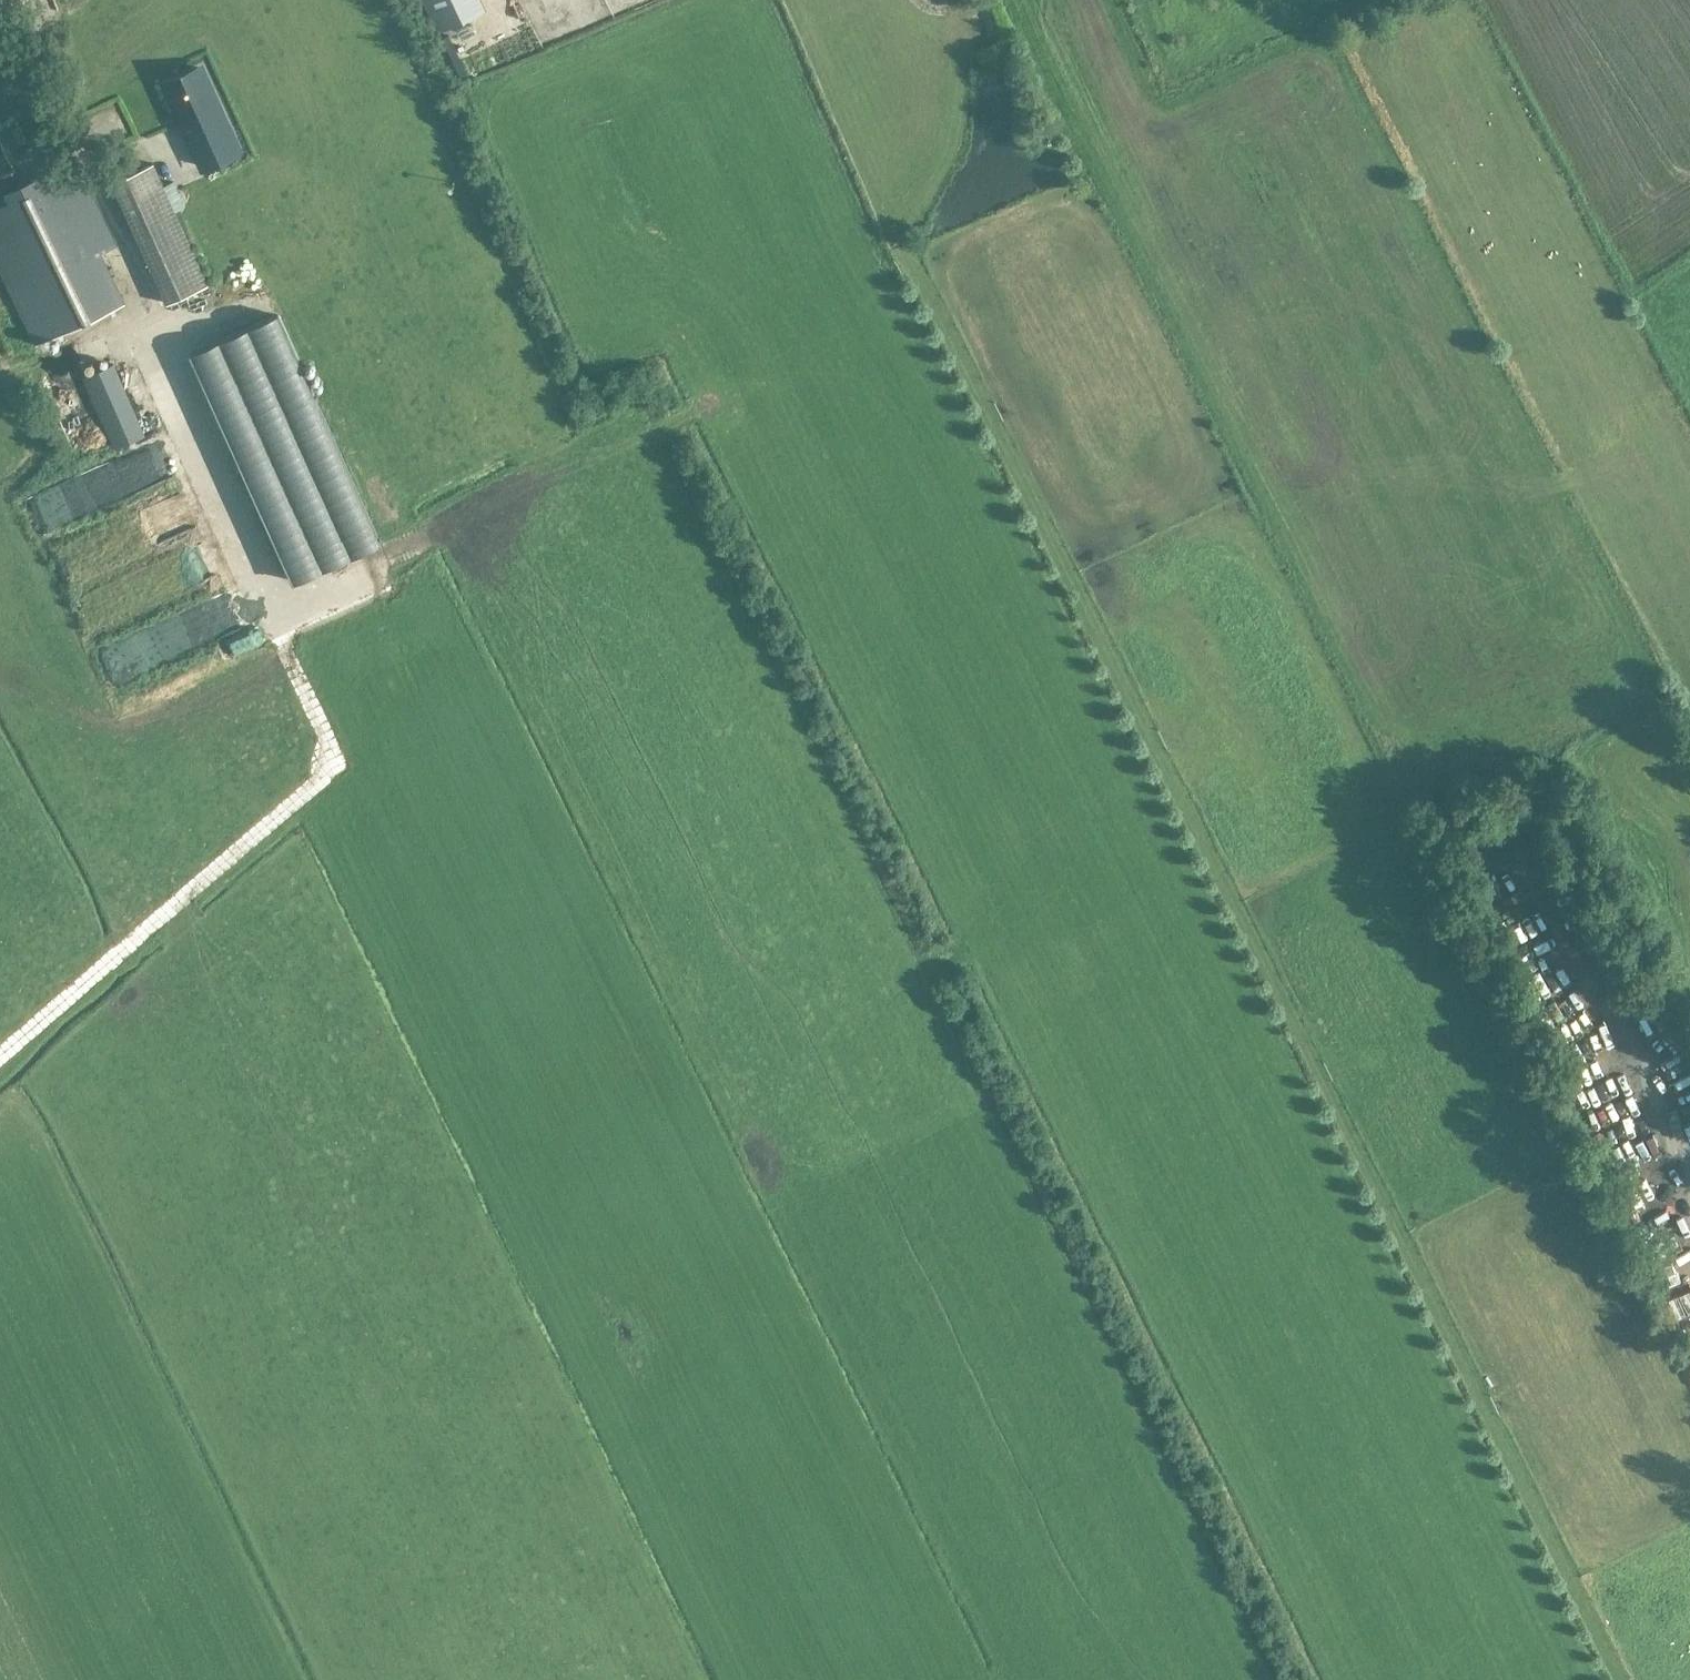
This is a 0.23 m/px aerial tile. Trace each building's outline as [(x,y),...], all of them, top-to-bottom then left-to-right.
[(442,28),(477,12),(471,0),(428,0),(442,28)] [(217,133),(229,128),(201,68),(166,84),(204,166),(227,156),(217,133)] [(35,345),(123,304),(99,253),(117,245),(76,160),(19,187),(12,171),(14,170),(0,140),(0,270),(35,345)] [(208,284),(153,161),(113,180),(167,302),(208,284)] [(291,581),(378,542),(276,315),(190,353),(291,581)] [(121,385),(112,364),(83,377),(92,398),(114,448),(143,435),(121,385)] [(158,525),(127,536),(135,558),(170,547),(167,537),(194,528),(187,507),(156,518),(158,525)] [(1478,820),(1496,815),(1493,801),(1474,806),(1478,820)] [(1520,892),(1531,889),(1527,870),(1516,873),(1520,892)] [(1663,1280),(1683,1267),(1678,1259),(1658,1272),(1663,1280)]
